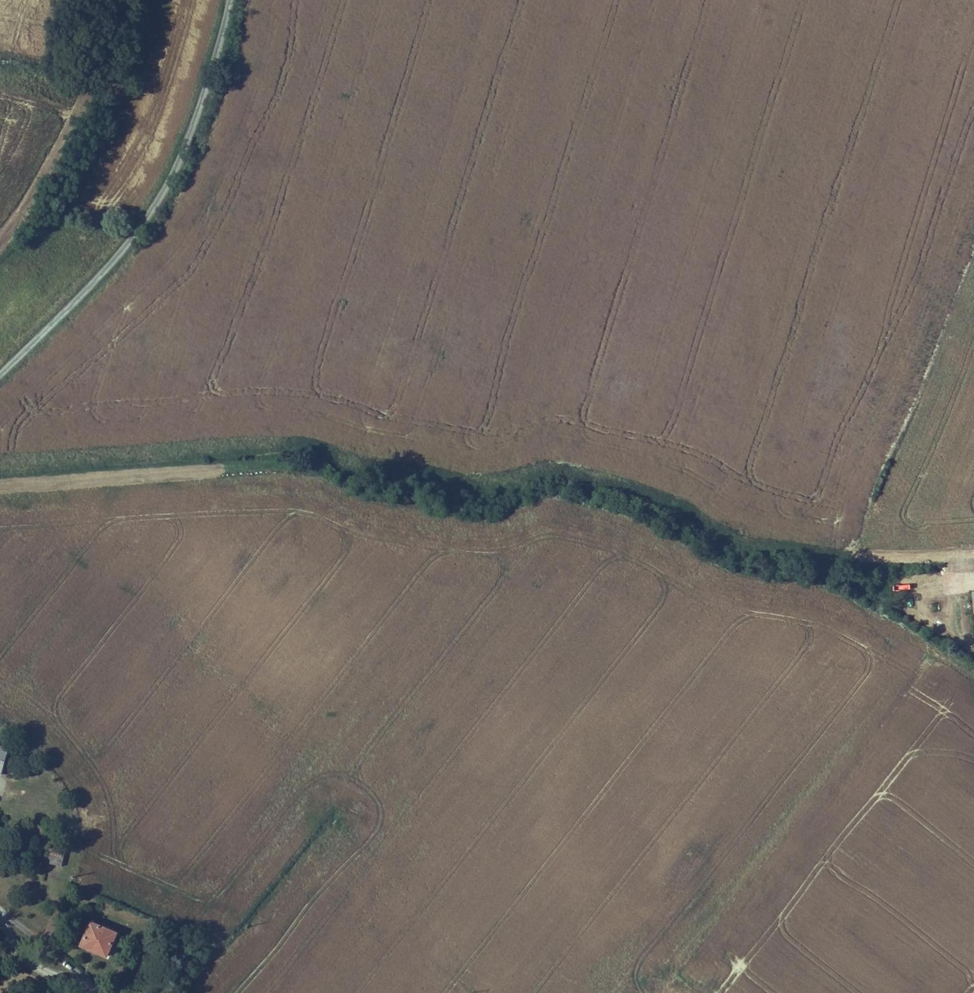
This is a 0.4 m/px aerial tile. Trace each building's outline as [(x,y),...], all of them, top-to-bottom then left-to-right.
[(0,741),(0,768),(10,771),(17,745),(0,741)] [(74,851),(60,847),(56,862),(70,865),(74,851)] [(121,934),(94,923),(84,947),(98,953),(99,951),(111,956),(121,934)]
